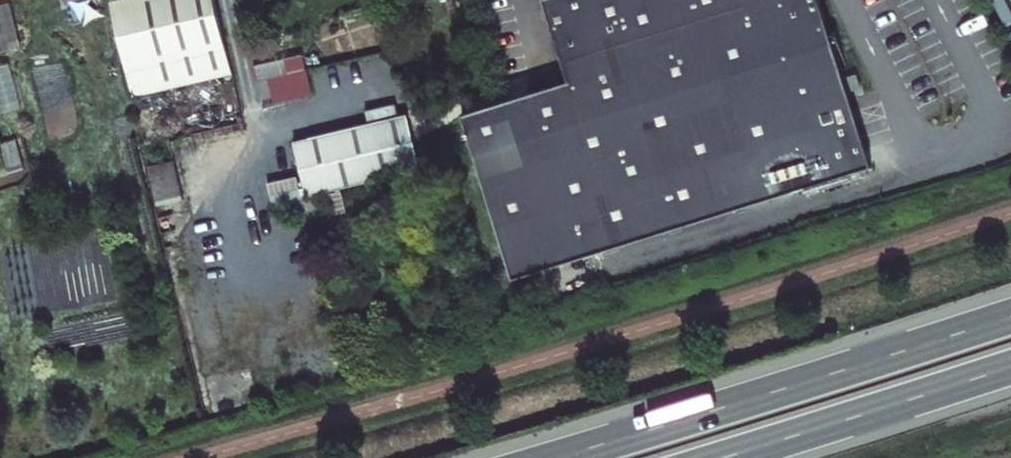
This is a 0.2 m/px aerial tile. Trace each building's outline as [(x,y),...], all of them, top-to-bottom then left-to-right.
[(232,73),(215,0),(110,0),(132,96),(232,73)] [(820,0),(543,0),(570,81),(508,101),(464,115),(517,276),(873,160),(820,0)] [(0,5),(0,50),(18,47),(11,3),(0,5)] [(256,80),(269,79),(271,100),(310,95),(305,54),(254,60),(256,80)] [(307,193),(423,161),(409,112),(293,144),(307,193)] [(157,198),(180,194),(174,162),(151,166),(157,198)] [(83,300),(109,300),(110,233),(89,233),(89,251),(99,251),(99,285),(83,285),(83,300)]
